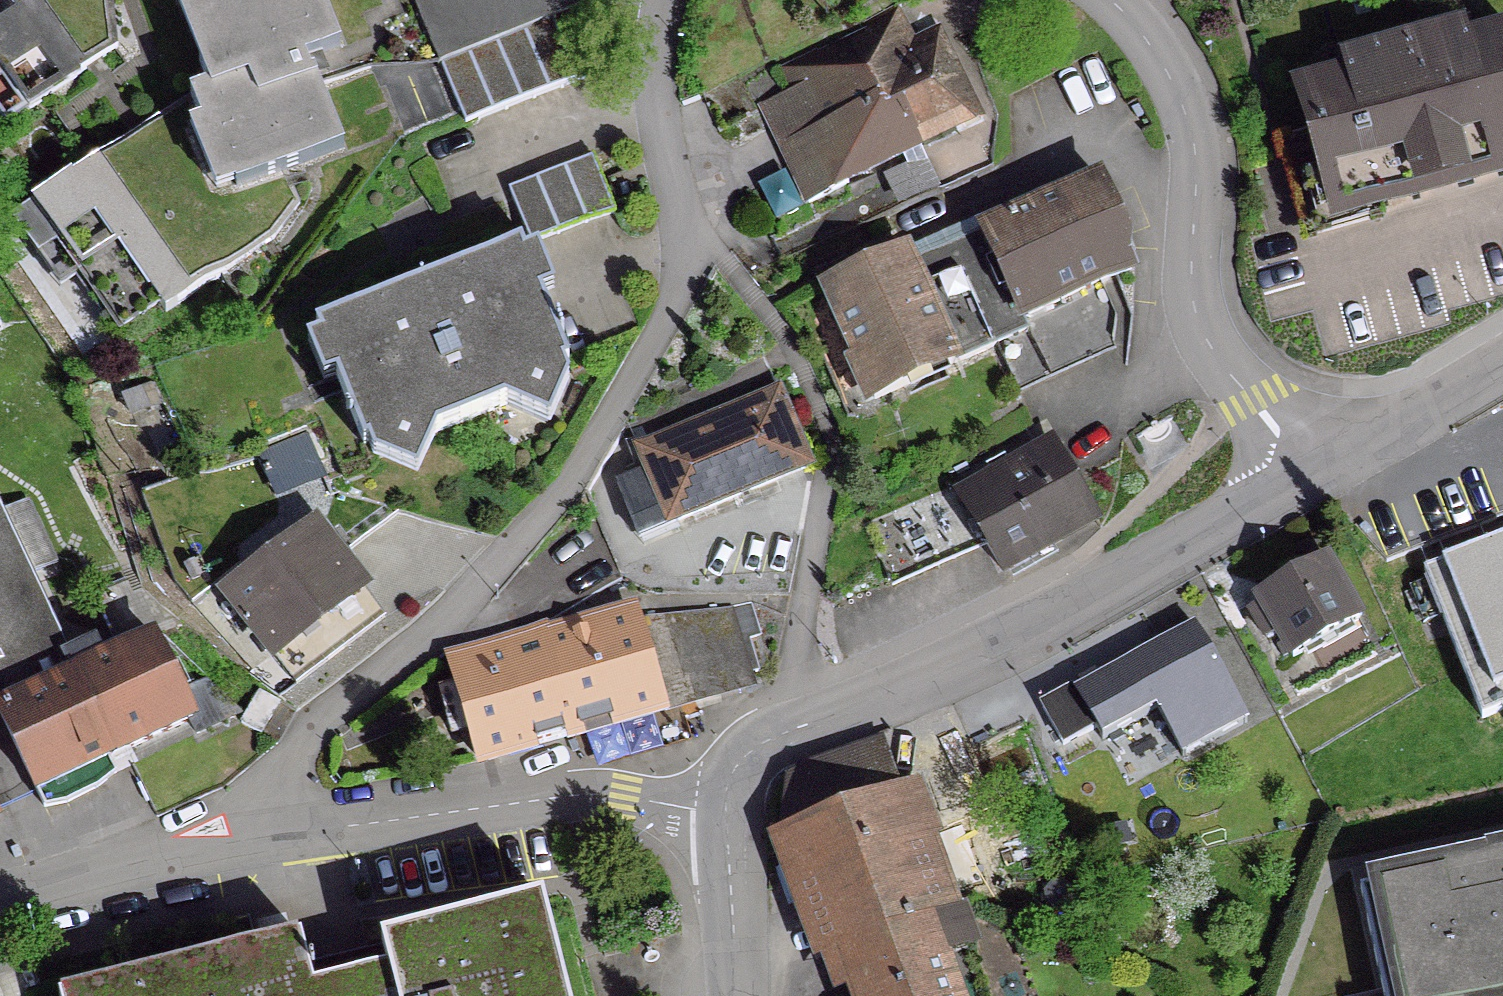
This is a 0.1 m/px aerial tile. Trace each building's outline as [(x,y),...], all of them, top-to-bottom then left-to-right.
[(100,59),(57,0),(0,0),(0,84),(21,114),(100,59)] [(100,59),(113,50),(107,0),(57,0),(100,59)] [(209,69),(190,76),(202,107),(189,112),(216,182),(282,157),(344,134),(315,57),(311,58),(305,45),(342,31),(330,0),(183,0),(209,69)] [(441,59),(470,48),(499,36),(525,25),(556,13),(588,0),(417,0),(441,59)] [(846,38),(886,87),(912,142),(913,141),(973,112),(937,36),(911,51),(889,10),(859,24),(862,30),(846,38)] [(581,74),(556,13),(525,25),(550,85),(581,74)] [(524,96),(550,85),(525,25),(499,36),(524,96)] [(1275,144),(1297,226),(1502,170),(1502,35),(1463,46),(1460,36),(1340,69),(1342,79),(1297,92),(1309,135),(1275,144)] [(495,108),(524,96),(499,36),(470,48),(495,108)] [(779,153),(788,172),(803,206),(843,186),(840,179),(914,145),(913,141),(912,142),(886,87),(846,38),(839,41),(846,54),(818,67),(812,54),(788,65),(797,86),(758,108),(781,151),(779,153)] [(467,120),(495,108),(470,48),(441,59),(467,120)] [(184,101),(101,146),(196,283),(232,263),(273,235),(299,200),(282,157),(216,182),(189,112),(184,101)] [(127,333),(196,283),(101,146),(6,204),(61,280),(78,267),(127,333)] [(587,158),(504,191),(526,247),(609,214),(587,158)] [(1122,243),(1095,181),(978,233),(1017,321),(1020,320),(1024,331),(992,346),(1011,390),(1108,346),(1112,321),(1096,286),(1118,277),(1122,243)] [(1024,331),(1020,320),(1017,321),(978,233),(906,264),(902,254),(820,290),(869,401),(992,346),(1024,331)] [(563,368),(560,361),(516,247),(311,328),(359,449),(363,447),(368,459),(412,478),(432,434),(501,407),(545,426),(564,382),(559,370),(563,368)] [(642,472),(612,485),(633,540),(804,468),(773,393),(771,394),(633,451),(642,472)] [(303,437),(259,455),(270,482),(314,463),(303,437)] [(955,499),(983,548),(998,573),(1091,520),(1070,484),(1048,445),(1006,469),(999,458),(982,468),(989,479),(955,499)] [(893,586),(983,548),(955,499),(947,490),(867,523),(893,586)] [(39,809),(62,804),(93,789),(111,774),(104,760),(187,720),(123,585),(94,599),(119,653),(99,663),(91,646),(61,660),(22,576),(49,564),(22,503),(0,513),(0,725),(39,809)] [(310,528),(223,595),(269,656),(357,589),(310,528)] [(1429,560),(1487,707),(1502,701),(1502,530),(1429,560)] [(1261,640),(1273,633),(1288,659),(1354,623),(1320,561),(1254,598),(1258,606),(1246,613),(1261,640)] [(526,631),(444,655),(475,763),(660,710),(660,712),(739,688),(736,677),(753,672),(744,640),(755,637),(748,614),(745,604),(717,611),(633,619),(547,645),(542,630),(573,607),(559,590),(560,589),(545,569),(506,597),(521,617),(526,631)] [(1182,616),(1066,689),(1114,765),(1168,732),(1177,747),(1207,730),(1240,712),(1226,688),(1227,687),(1182,616)] [(255,692),(236,724),(256,735),(275,703),(255,692)] [(784,778),(777,833),(809,924),(825,918),(837,952),(938,916),(948,912),(944,902),(935,905),(912,844),(931,837),(912,785),(895,791),(878,744),(784,778)] [(1502,861),(1502,844),(1480,849),(1483,866),(1502,861)] [(1447,906),(1440,873),(1356,891),(1378,995),(1502,995),(1502,894),(1447,906)] [(1047,885),(1040,893),(1042,904),(1050,910),(1060,908),(1066,900),(1065,890),(1057,884),(1047,885)] [(538,902),(376,942),(383,970),(308,989),(296,938),(66,995),(562,995),(538,902)] [(961,949),(951,953),(938,916),(837,952),(852,995),(977,995),(961,949)]
